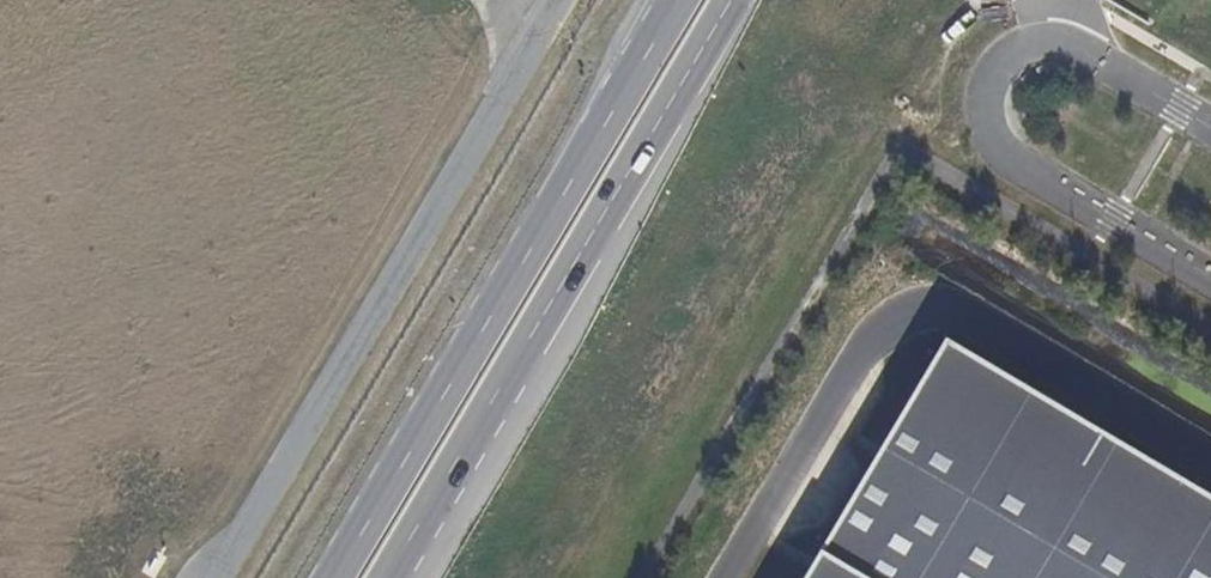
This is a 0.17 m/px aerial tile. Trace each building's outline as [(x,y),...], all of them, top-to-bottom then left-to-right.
[(806,577),(1210,577),(1210,487),(954,335),(806,577)]
